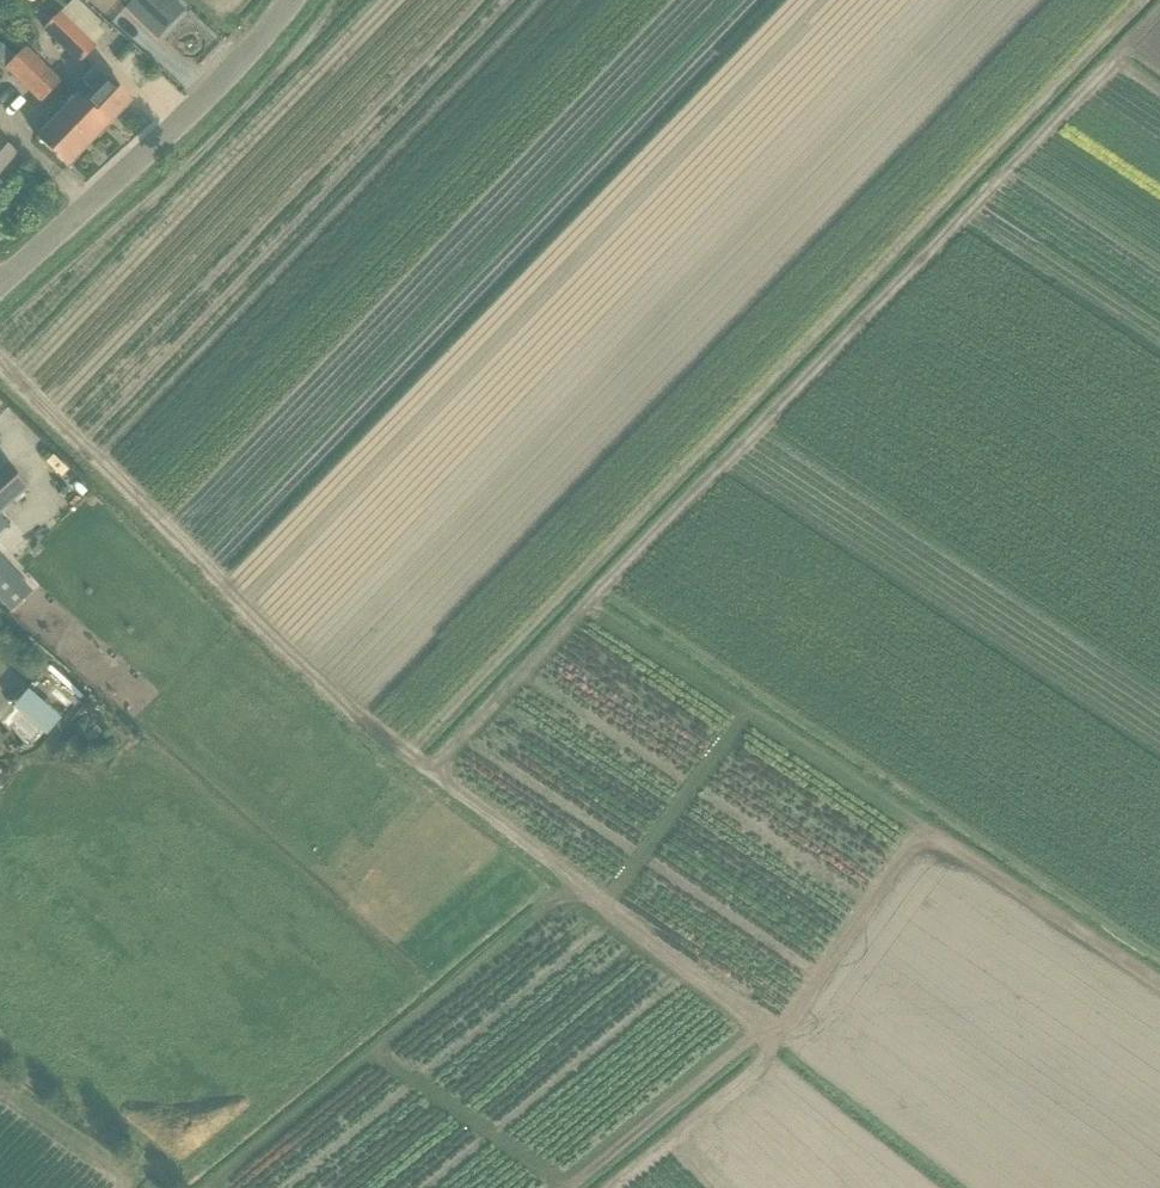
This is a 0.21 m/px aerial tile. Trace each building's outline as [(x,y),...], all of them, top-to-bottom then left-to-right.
[(130,5),(126,9),(133,15),(150,32),(148,33),(150,35),(151,33),(158,39),(185,11),(173,0),(125,0),(130,5)] [(58,13),(42,29),(80,65),(95,49),(58,13)] [(3,44),(0,47),(0,65),(39,104),(61,82),(25,46),(15,55),(3,44)] [(82,102),(107,126),(130,102),(113,85),(105,77),(104,78),(95,70),(84,82),(93,91),(82,102)] [(36,138),(50,151),(66,166),(68,167),(107,126),(82,102),(81,103),(75,97),(36,138)] [(17,153),(0,139),(0,173),(17,153)] [(21,484),(5,467),(0,471),(0,514),(26,490),(21,484)] [(10,610),(24,597),(0,571),(0,600),(10,610)] [(0,720),(0,723),(32,752),(36,747),(54,727),(77,702),(42,672),(0,720)]
